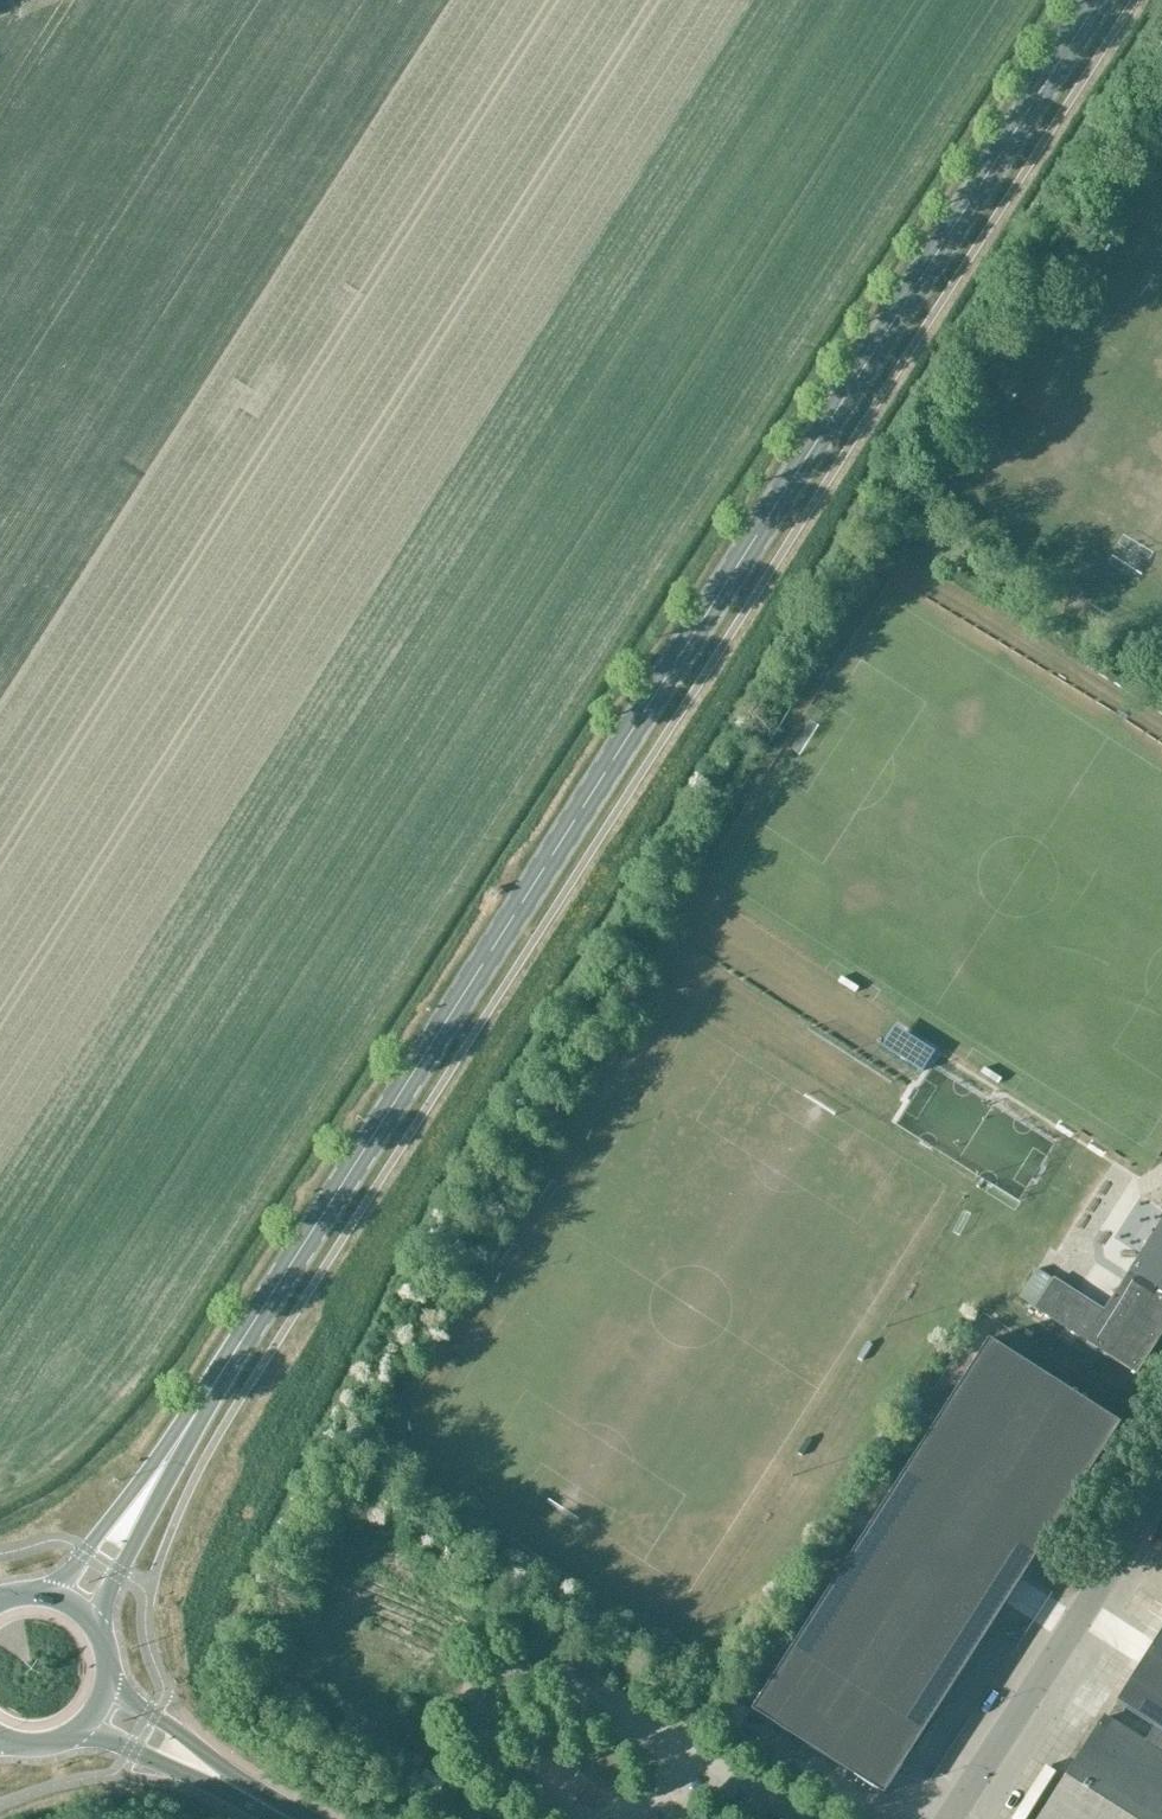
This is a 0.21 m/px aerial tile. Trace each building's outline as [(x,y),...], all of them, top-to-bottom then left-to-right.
[(865,1044),(909,1068),(921,1046),(877,1022),(865,1044)] [(1159,1223),(1103,1312),(1053,1280),(1049,1285),(1034,1275),(1019,1299),(1135,1373),(1161,1330),(1161,1219),(1159,1223)] [(984,1345),(753,1708),(886,1792),(1117,1430),(984,1345)] [(1116,1699),(1159,1727),(1161,1728),(1161,1627),(1116,1699)] [(1159,1727),(1147,1746),(1104,1718),(1065,1780),(1059,1776),(1053,1784),(1059,1788),(1039,1818),(1161,1818),(1161,1728),(1159,1727)] [(415,1756),(406,1767),(414,1773),(422,1761),(415,1756)] [(446,1783),(426,1769),(419,1780),(439,1793),(446,1783)]
